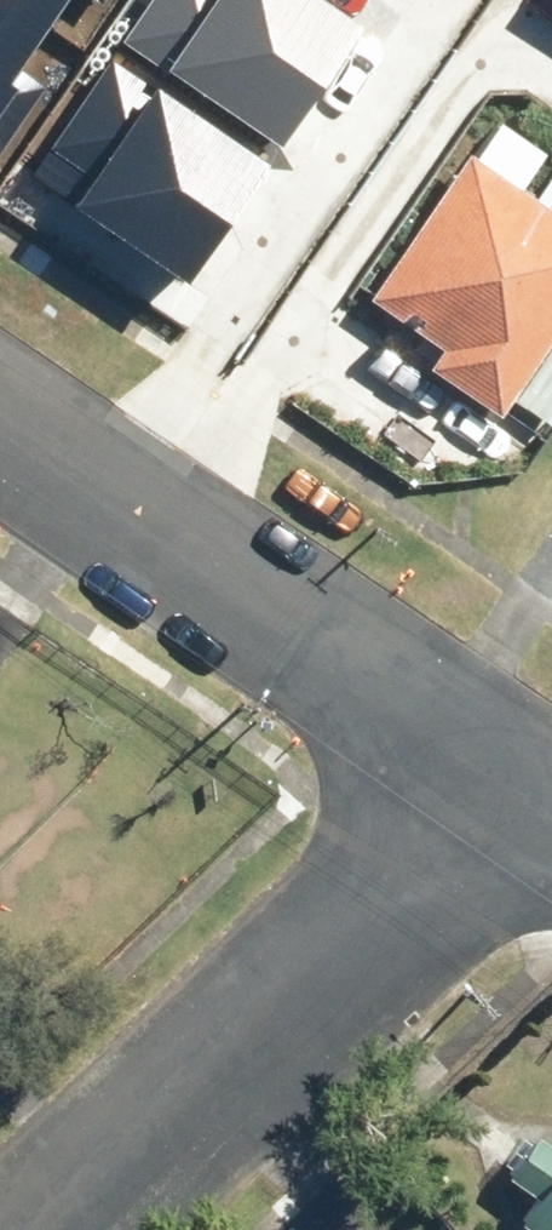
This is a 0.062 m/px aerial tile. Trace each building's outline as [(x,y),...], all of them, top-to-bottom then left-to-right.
[(50,21),(17,0),(0,0),(0,100),(50,21)] [(50,21),(63,0),(17,0),(50,21)] [(114,32),(267,136),(348,18),(321,0),(136,0),(114,32)] [(108,47),(49,133),(91,161),(69,193),(180,269),(261,151),(108,47)] [(551,325),(551,230),(459,174),(369,322),(504,403),(551,325)] [(503,1221),(516,1229),(551,1229),(551,1152),(503,1221)]
